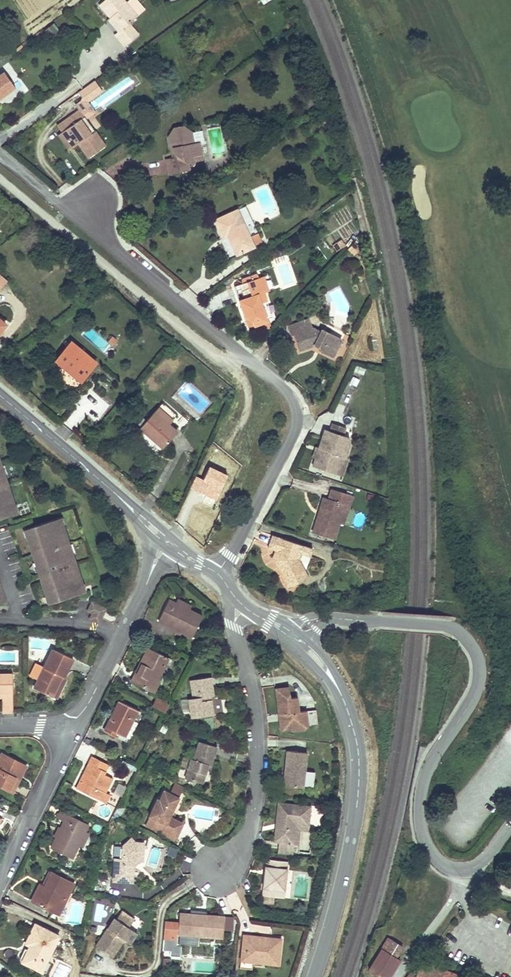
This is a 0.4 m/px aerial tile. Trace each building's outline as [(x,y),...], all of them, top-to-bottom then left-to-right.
[(120,30),(118,31),(114,34),(124,46),(138,34),(129,23),(137,16),(127,4),(124,0),(104,0),(99,4),(110,18),(120,30)] [(127,4),(137,16),(145,9),(137,0),(131,0),(127,4)] [(118,31),(120,30),(110,18),(108,20),(118,31)] [(15,88),(4,72),(0,75),(0,99),(15,88)] [(129,76),(89,101),(95,111),(135,85),(129,76)] [(90,114),(95,110),(88,101),(102,91),(93,79),(74,94),(90,114)] [(66,129),(62,132),(72,148),(78,144),(88,158),(106,146),(95,131),(91,134),(81,119),(85,116),(80,109),(75,113),(72,109),(62,116),(65,120),(62,122),(66,129)] [(91,134),(95,131),(85,116),(81,119),(91,134)] [(62,132),(66,129),(62,122),(57,126),(62,132)] [(202,131),(192,132),(183,126),(175,127),(168,136),(170,146),(173,146),(174,154),(172,157),(172,158),(166,159),(169,174),(189,170),(188,163),(192,156),(202,154),(200,142),(204,141),(202,131)] [(72,148),(62,132),(58,134),(69,150),(72,148)] [(202,154),(192,156),(188,163),(189,166),(192,166),(196,161),(203,159),(202,154)] [(245,206),(237,210),(249,237),(258,233),(245,206)] [(229,239),(237,255),(254,247),(249,237),(237,210),(217,219),(225,237),(230,234),(231,238),(229,239)] [(231,238),(230,234),(225,237),(217,219),(214,220),(232,257),(237,255),(229,239),(231,238)] [(243,283),(234,286),(249,328),(268,321),(262,303),(267,302),(264,292),(261,286),(259,278),(257,274),(251,276),(252,280),(247,282),(243,283)] [(321,332),(311,327),(308,319),(288,327),(291,335),(294,334),(300,350),(315,345),(322,348),(321,350),(333,356),(341,339),(322,330),(321,332)] [(81,381),(96,363),(71,342),(56,361),(81,381)] [(177,415),(162,403),(140,428),(163,448),(177,432),(168,425),(177,415)] [(332,424),(330,431),(343,435),(346,428),(332,424)] [(330,431),(325,429),(316,458),(313,466),(336,474),(342,456),(346,457),(350,445),(349,437),(343,435),(330,431)] [(342,456),(336,474),(342,476),(348,458),(346,457),(342,456)] [(9,517),(7,510),(12,508),(5,488),(3,488),(0,478),(0,520),(9,517)] [(322,504),(320,512),(321,512),(321,515),(319,515),(313,533),(334,539),(339,523),(345,505),(349,506),(352,496),(332,490),(327,506),(322,504)] [(343,524),(349,506),(345,505),(339,523),(343,524)] [(12,508),(7,510),(9,517),(17,514),(14,507),(12,508)] [(53,520),(28,529),(31,536),(26,538),(33,558),(34,557),(36,562),(39,572),(41,577),(39,577),(46,597),(52,595),(54,603),(79,594),(76,587),(81,585),(74,565),(73,565),(69,555),(66,546),(67,546),(61,526),(55,527),(53,520)] [(31,536),(28,529),(21,531),(23,538),(26,538),(31,536)] [(303,545),(272,535),(268,547),(275,550),(277,550),(274,560),(277,561),(278,564),(280,564),(281,565),(278,567),(288,588),(309,577),(299,558),(301,553),(303,545)] [(303,545),(301,553),(310,556),(312,548),(303,545)] [(81,585),(76,587),(79,594),(86,592),(84,584),(81,585)] [(54,603),(52,595),(46,597),(44,598),(47,605),(54,603)] [(178,599),(176,603),(189,610),(191,606),(178,599)] [(169,600),(159,621),(173,627),(174,626),(180,628),(179,630),(192,637),(203,616),(189,610),(176,603),(169,600)] [(89,602),(85,612),(90,614),(100,617),(103,608),(89,602)] [(100,617),(90,614),(88,619),(98,623),(100,617)] [(217,642),(223,641),(220,631),(214,632),(217,642)] [(174,661),(148,648),(140,663),(142,664),(133,683),(153,693),(159,681),(158,680),(165,665),(170,668),(174,661)] [(73,658),(53,649),(44,667),(36,663),(30,676),(38,680),(34,688),(51,697),(60,680),(58,679),(60,675),(64,677),(73,658)] [(133,683),(142,664),(140,663),(131,682),(133,683)] [(0,674),(0,697),(5,697),(5,712),(13,712),(13,673),(0,674)] [(56,699),(66,678),(64,677),(60,675),(58,679),(60,680),(51,697),(56,699)] [(192,718),(213,714),(211,699),(209,700),(208,696),(210,696),(214,696),(211,677),(191,680),(193,698),(189,699),(192,718)] [(299,712),(297,698),(290,699),(288,687),(276,689),(279,715),(281,715),(281,720),(280,720),(281,730),(291,729),(294,731),(304,730),(308,725),(306,711),(299,712)] [(169,704),(157,697),(152,706),(165,713),(169,704)] [(119,701),(106,727),(118,733),(124,737),(137,710),(119,701)] [(118,733),(106,727),(104,730),(116,736),(118,733)] [(211,765),(216,747),(199,742),(194,760),(191,759),(185,778),(202,783),(206,769),(208,764),(211,765)] [(284,785),(303,787),(306,752),(287,750),(284,785)] [(8,790),(13,782),(17,784),(26,765),(2,753),(0,756),(0,786),(8,790)] [(109,764),(92,756),(76,788),(101,800),(105,792),(112,778),(102,773),(103,771),(105,772),(109,764)] [(8,790),(13,792),(17,784),(13,782),(8,790)] [(176,837),(183,824),(169,817),(179,798),(184,787),(175,783),(170,794),(165,791),(160,801),(158,800),(150,816),(156,819),(161,822),(158,829),(162,831),(176,837)] [(105,792),(101,800),(105,803),(109,794),(105,792)] [(311,807),(279,803),(274,841),(280,842),(278,853),(292,854),(293,843),(295,825),(309,826),(311,807)] [(64,821),(67,814),(61,811),(58,818),(64,821)] [(85,831),(88,824),(67,814),(64,821),(60,828),(63,829),(60,835),(57,834),(51,848),(72,858),(78,845),(85,831)] [(153,826),(158,829),(161,822),(156,819),(153,826)] [(308,831),(309,826),(295,825),(293,843),(298,844),(300,830),(308,831)] [(88,833),(85,831),(78,845),(82,847),(88,833)] [(175,840),(176,837),(162,831),(161,833),(175,840)] [(143,862),(144,843),(135,842),(131,839),(123,846),(111,845),(110,858),(115,858),(113,881),(132,882),(133,864),(136,862),(143,862)] [(176,857),(179,850),(172,846),(169,853),(176,857)] [(287,861),(267,859),(263,895),(283,897),(287,861)] [(58,914),(74,884),(51,873),(46,883),(48,884),(46,888),(44,887),(40,885),(32,901),(58,914)] [(227,896),(234,910),(243,906),(236,892),(227,896)] [(122,912),(117,919),(128,927),(133,920),(122,912)] [(223,938),(224,917),(206,915),(206,918),(201,918),(202,915),(180,913),(178,935),(223,938)] [(130,943),(137,933),(128,927),(117,919),(115,918),(96,946),(112,957),(124,939),(130,943)] [(42,971),(59,936),(36,924),(26,943),(31,946),(23,962),(42,971)] [(243,934),(240,961),(279,965),(281,938),(270,937),(270,940),(262,939),(262,936),(243,934)] [(400,948),(387,940),(382,949),(395,957),(400,948)] [(382,949),(368,970),(380,976),(389,976),(400,960),(395,957),(382,949)] [(170,967),(171,959),(163,958),(162,967),(170,967)] [(421,962),(417,974),(412,972),(408,976),(442,976),(444,970),(421,962)]
